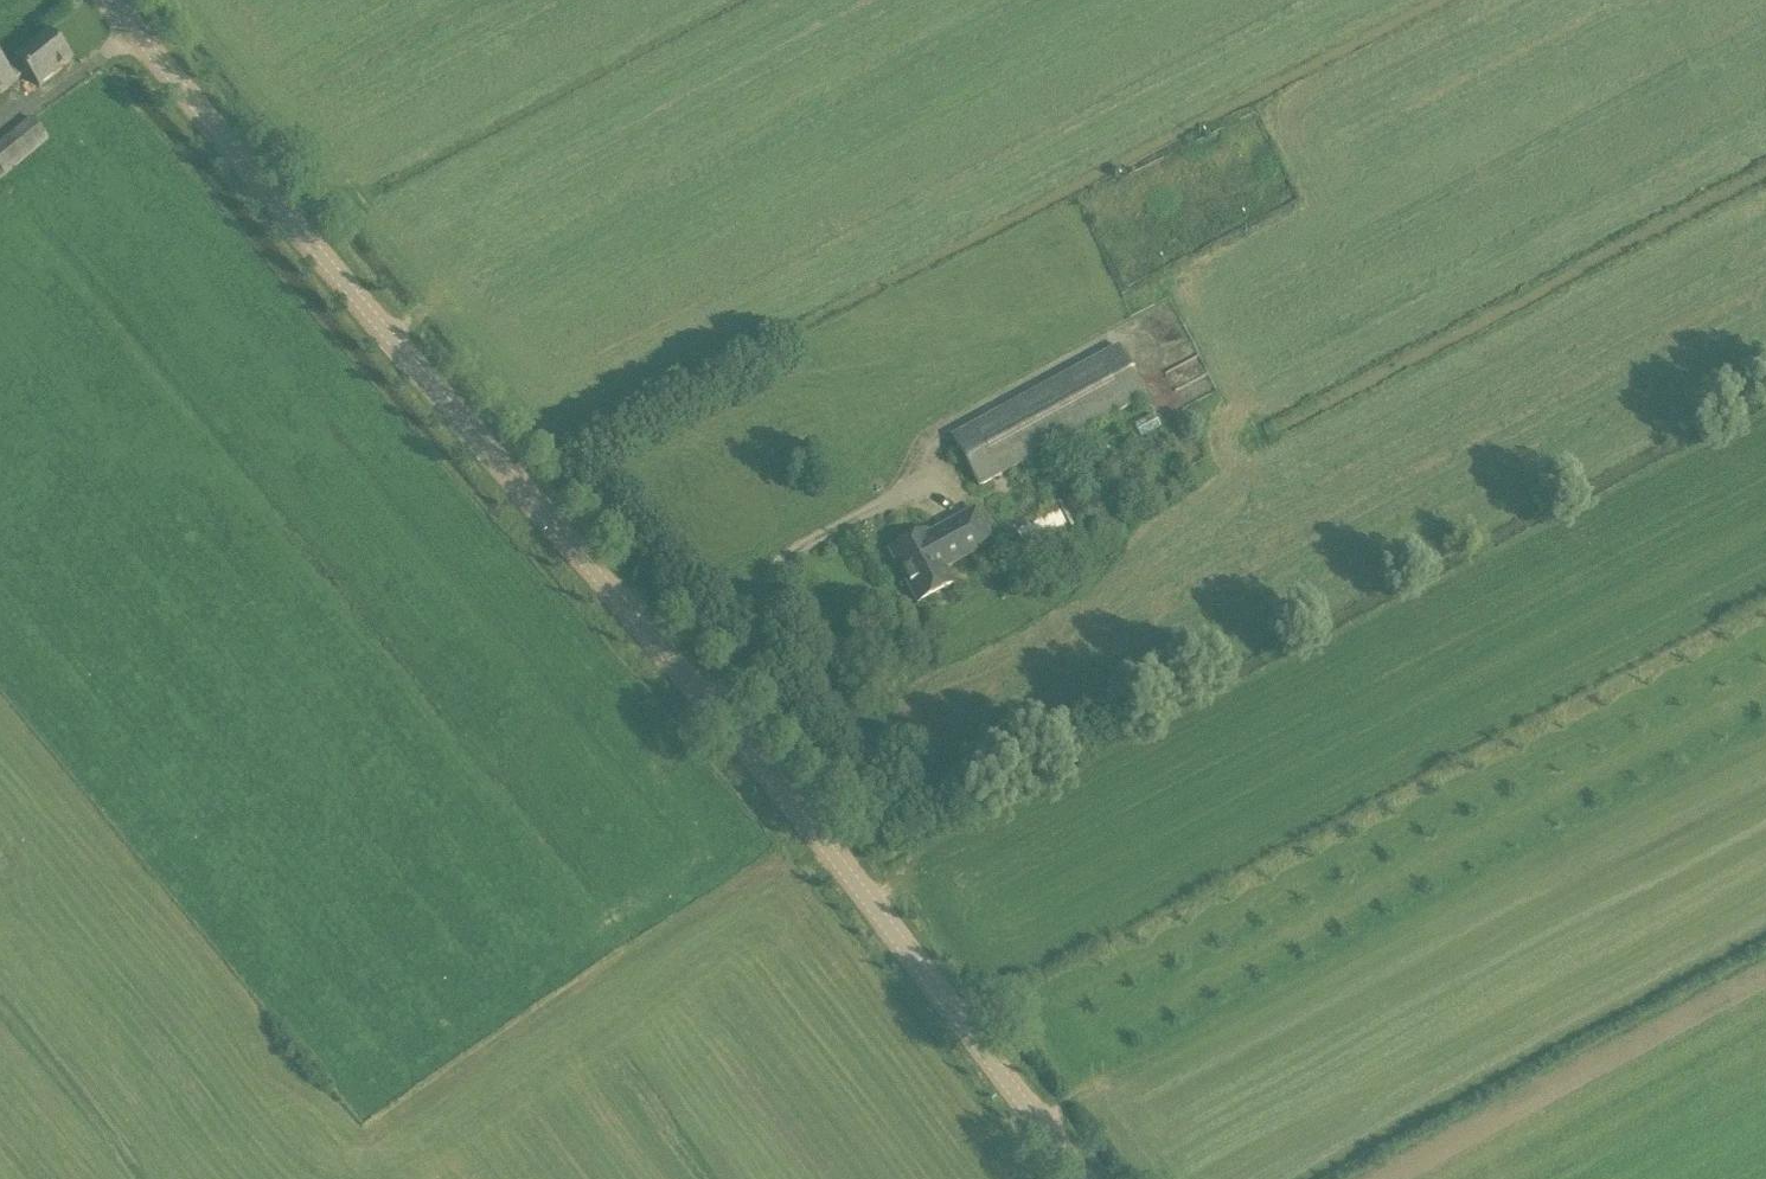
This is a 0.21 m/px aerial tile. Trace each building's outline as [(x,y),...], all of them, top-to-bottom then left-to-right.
[(40,90),(73,62),(50,33),(15,62),(16,63),(6,71),(0,64),(0,95),(16,82),(26,74),(40,90)] [(31,119),(0,144),(0,181),(5,177),(50,140),(31,119)] [(980,487),(1147,397),(1119,347),(953,437),(980,487)] [(946,569),(994,543),(977,510),(928,536),(926,532),(891,551),(919,603),(954,584),(946,569)]
